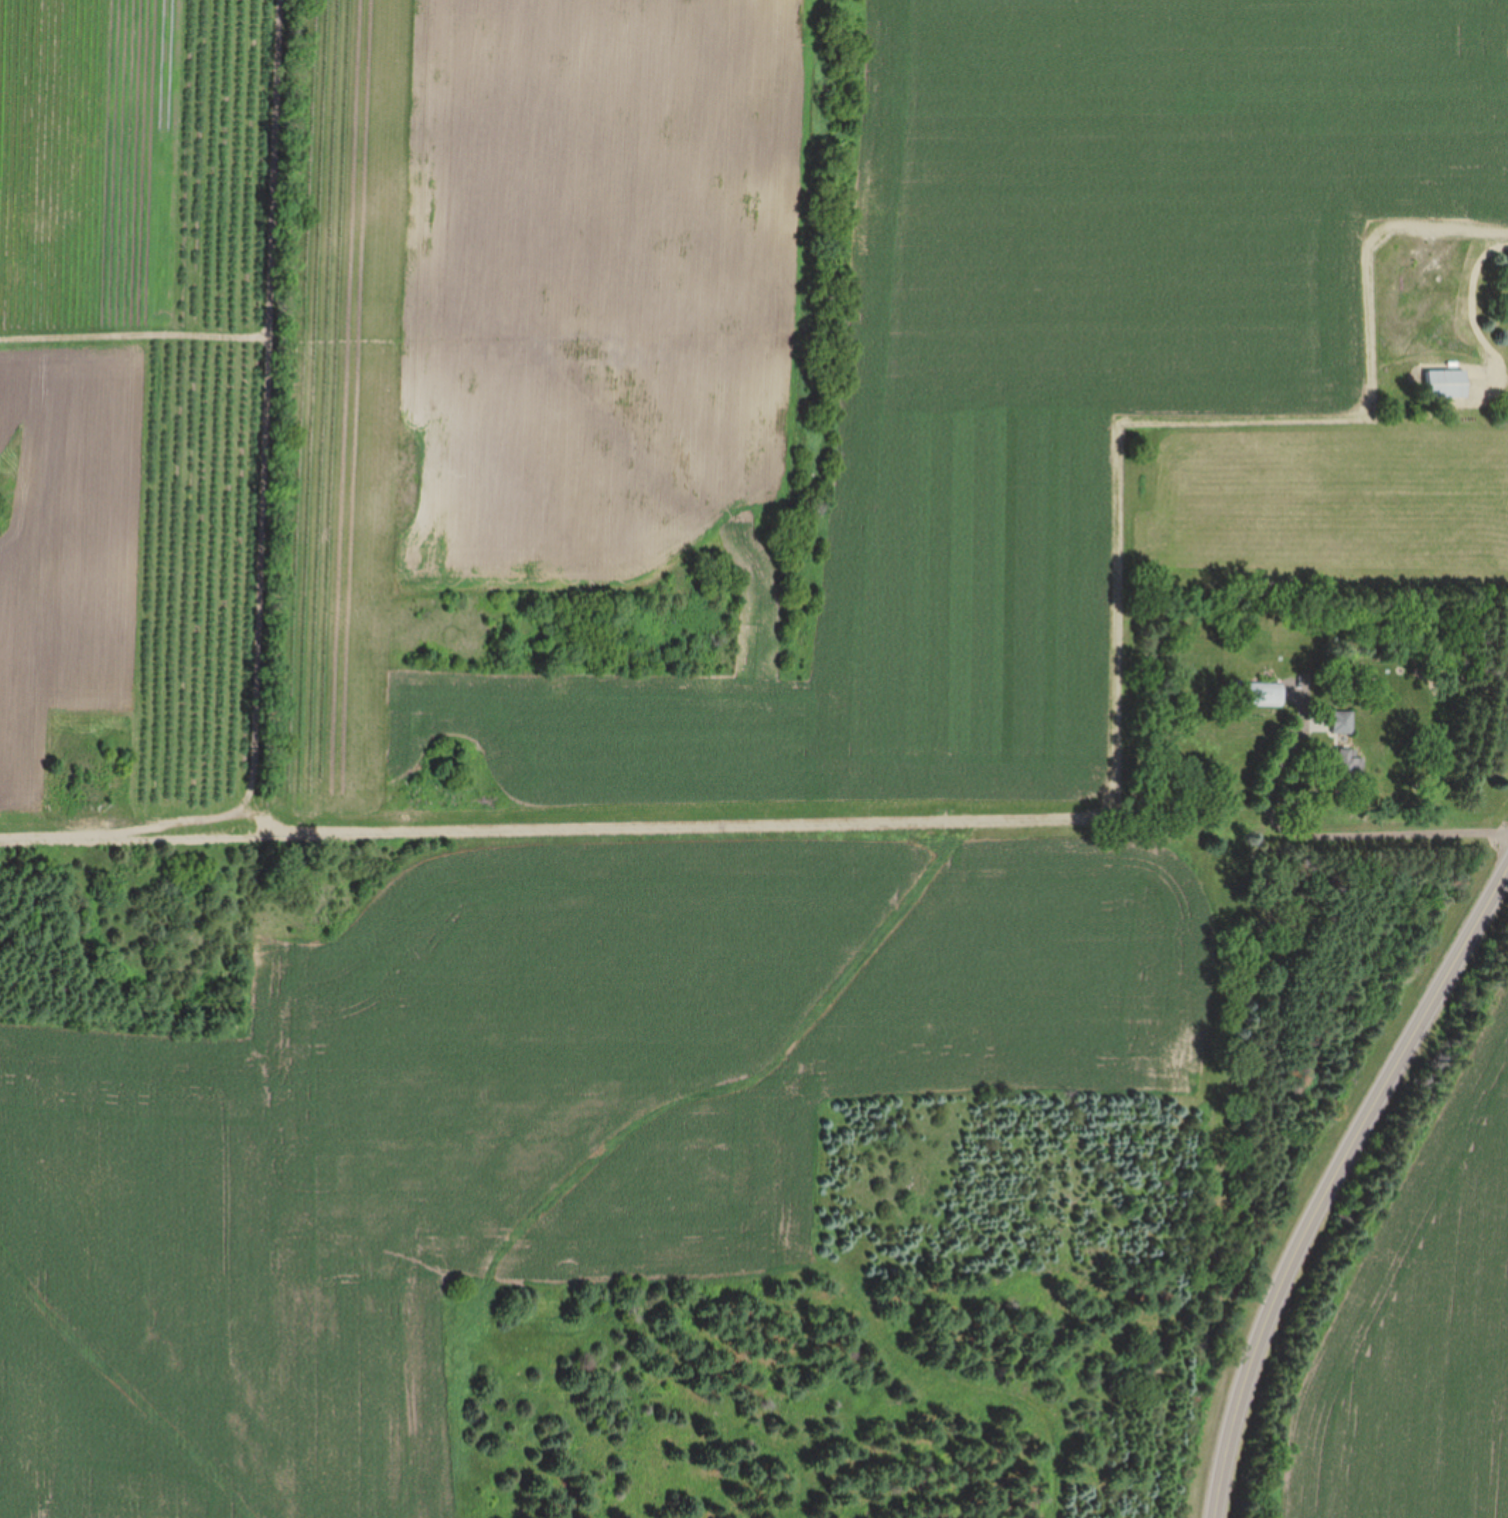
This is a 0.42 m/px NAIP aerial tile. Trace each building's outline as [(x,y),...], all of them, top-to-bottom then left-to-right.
[(1466,370),(1427,370),(1427,397),(1466,397),(1466,370)] [(1282,706),(1282,682),(1238,682),(1238,706),(1282,706)] [(1352,711),(1331,711),(1331,734),(1352,734),(1352,711)] [(1350,758),(1349,747),(1327,749),(1328,778),(1363,776),(1362,757),(1350,758)]
